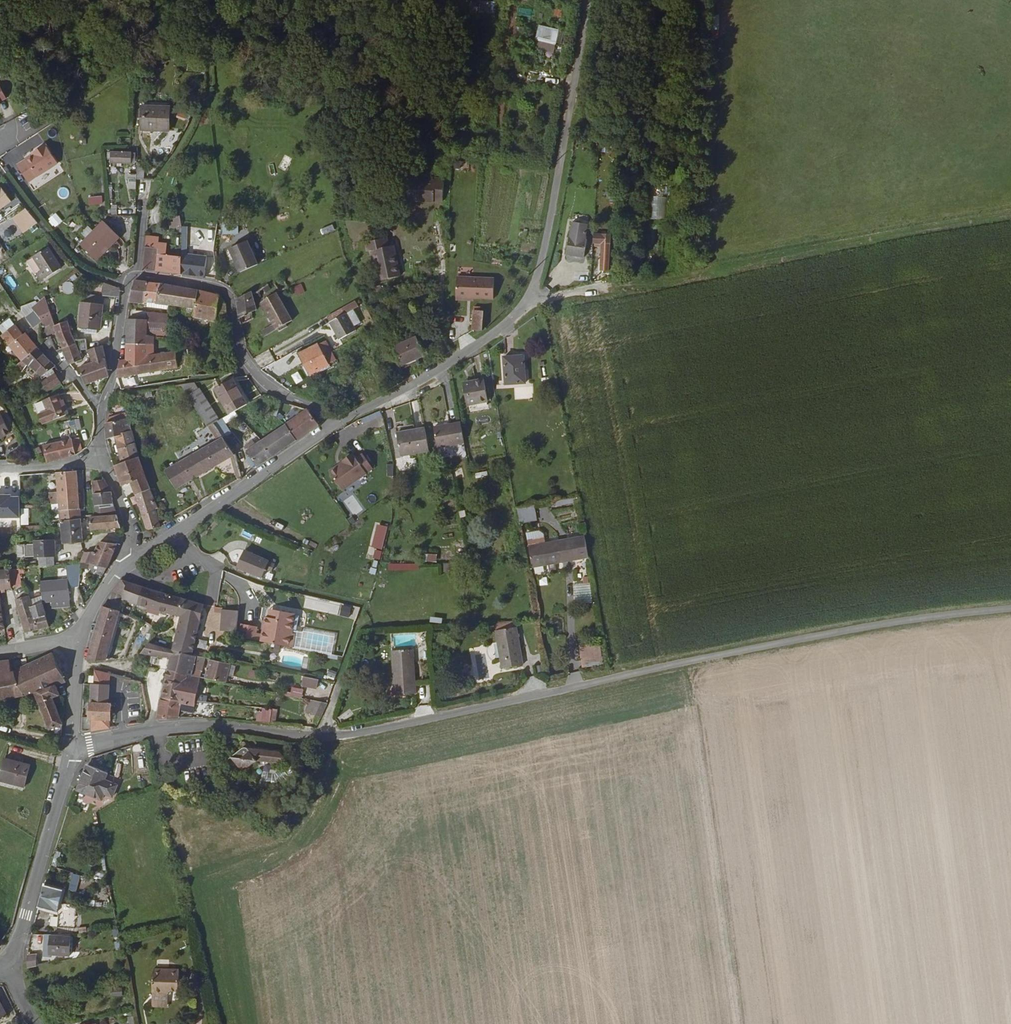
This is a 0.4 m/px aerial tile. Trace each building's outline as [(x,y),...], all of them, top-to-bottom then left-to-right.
[(495,17),(495,1),(480,1),(480,16),(495,17)] [(441,3),(434,2),(433,14),(451,16),(452,9),(441,8),(441,3)] [(562,19),(562,9),(553,9),(553,18),(562,19)] [(711,30),(719,30),(719,15),(711,15),(711,30)] [(555,44),(556,36),(542,33),(540,41),(555,44)] [(12,77),(9,79),(19,93),(22,90),(12,77)] [(19,93),(9,79),(4,83),(14,97),(19,93)] [(11,99),(14,97),(4,83),(2,85),(11,99)] [(11,99),(2,85),(0,86),(10,100),(11,99)] [(459,120),(453,120),(452,128),(464,128),(466,106),(460,105),(459,120)] [(170,133),(170,109),(143,110),(144,133),(170,133)] [(37,151),(24,159),(34,177),(62,160),(50,141),(42,145),(43,148),(37,151)] [(132,161),(137,161),(136,156),(108,155),(108,160),(112,160),(112,166),(132,166),(132,161)] [(34,177),(24,159),(21,160),(32,178),(34,177)] [(410,184),(408,206),(434,209),(434,207),(442,208),(444,185),(435,184),(435,185),(410,184)] [(1,209),(15,199),(5,185),(0,188),(0,207),(1,209)] [(102,196),(88,196),(88,205),(102,205),(102,196)] [(665,219),(666,197),(649,196),(648,219),(665,219)] [(40,221),(29,206),(16,215),(26,231),(40,221)] [(56,213),(47,219),(53,228),(62,221),(56,213)] [(287,213),(277,216),(280,222),(289,218),(287,213)] [(169,217),(169,227),(180,227),(180,216),(169,217)] [(97,260),(122,238),(107,221),(83,244),(97,260)] [(222,222),(223,235),(238,234),(238,221),(222,222)] [(332,225),(320,229),(322,235),(335,230),(332,225)] [(571,241),(567,262),(585,264),(588,244),(587,244),(590,229),(574,226),(571,241)] [(606,271),(614,271),(614,235),(606,235),(598,235),(598,244),(606,244),(606,271)] [(400,278),(396,245),(389,246),(388,238),(370,241),(375,281),(400,278)] [(257,266),(247,242),(233,247),(233,248),(232,248),(242,272),(257,266)] [(161,248),(147,247),(144,270),(183,275),(184,274),(183,258),(161,255),(161,248)] [(50,248),(47,249),(54,261),(58,260),(50,248)] [(36,256),(48,276),(62,268),(58,260),(54,261),(47,249),(36,256)] [(192,257),(183,257),(183,258),(184,274),(205,278),(207,260),(192,257)] [(5,279),(11,289),(16,286),(10,276),(5,279)] [(484,299),(492,299),(493,279),(455,278),(455,302),(467,302),(467,299),(472,299),(484,299)] [(148,283),(135,282),(130,302),(145,303),(148,283)] [(177,286),(148,283),(145,303),(149,304),(150,300),(171,302),(196,305),(197,291),(177,286)] [(301,284),(293,288),(297,296),(305,292),(301,284)] [(118,297),(120,290),(105,285),(103,291),(118,297)] [(218,295),(197,291),(196,305),(171,302),(171,305),(188,306),(188,311),(192,312),(192,317),(195,317),(196,316),(217,321),(218,320),(228,322),(226,310),(222,300),(218,295)] [(254,294),(252,292),(238,299),(241,318),(255,311),(257,310),(254,294)] [(293,321),(278,294),(277,293),(262,302),(275,325),(263,332),(266,338),(279,330),(281,332),(288,327),(287,325),(293,321)] [(98,329),(102,296),(83,294),(78,327),(98,329)] [(327,317),(340,339),(356,330),(354,326),(347,313),(353,309),(359,306),(355,300),(327,317)] [(59,333),(56,325),(46,301),(40,304),(45,318),(47,325),(52,323),(56,334),(59,333)] [(45,318),(35,307),(29,312),(30,314),(20,322),(28,331),(45,318)] [(353,309),(347,313),(354,326),(361,322),(353,309)] [(472,330),(482,330),(483,311),(473,311),(472,330)] [(152,313),(148,320),(147,334),(167,335),(170,315),(152,313)] [(148,320),(129,320),(128,360),(120,362),(118,377),(178,367),(177,353),(154,356),(146,357),(146,343),(147,334),(148,320)] [(68,321),(56,325),(59,333),(64,346),(75,342),(74,339),(68,321)] [(16,326),(5,336),(24,360),(24,359),(37,349),(25,333),(23,335),(16,326)] [(324,340),(299,356),(310,375),(330,363),(324,354),(330,350),(324,340)] [(422,358),(415,341),(393,351),(400,368),(422,358)] [(75,342),(64,346),(70,364),(82,360),(75,342)] [(146,357),(154,356),(154,343),(146,343),(146,357)] [(109,373),(104,346),(85,352),(87,364),(80,368),(83,375),(86,384),(109,376),(109,373)] [(37,349),(24,359),(42,373),(53,366),(37,349)] [(510,386),(529,385),(527,359),(508,359),(510,386)] [(296,385),(303,380),(298,371),(291,376),(296,385)] [(60,382),(53,373),(40,384),(47,392),(60,382)] [(232,414),(235,413),(250,405),(235,377),(218,388),(232,414)] [(483,399),(480,377),(458,381),(462,403),(483,399)] [(200,393),(199,383),(185,385),(208,428),(213,425),(218,422),(209,405),(202,392),(200,393)] [(57,395),(33,405),(42,425),(66,415),(57,395)] [(127,406),(125,395),(117,397),(119,404),(121,404),(122,407),(127,406)] [(266,415),(277,417),(278,413),(281,403),(270,400),(266,415)] [(291,414),(293,407),(281,403),(278,413),(280,414),(282,412),(291,414)] [(320,426),(308,411),(286,425),(296,441),(320,426)] [(129,418),(107,423),(108,438),(116,436),(132,431),(129,418)] [(80,419),(69,420),(69,430),(80,429),(80,419)] [(221,420),(218,422),(213,425),(223,439),(231,433),(221,420)] [(464,441),(460,421),(434,425),(438,446),(464,441)] [(296,441),(286,425),(262,442),(273,456),(296,441)] [(430,453),(426,430),(399,434),(402,456),(430,453)] [(132,431),(116,436),(118,442),(115,442),(114,445),(117,454),(119,455),(122,454),(124,464),(134,460),(139,459),(132,431)] [(80,437),(72,439),(76,451),(83,449),(80,437)] [(43,446),(47,462),(77,454),(76,451),(72,439),(43,446)] [(235,455),(223,439),(166,470),(176,488),(231,457),(235,455)] [(249,451),(257,446),(253,441),(246,445),(249,451)] [(273,456),(262,442),(257,446),(249,451),(258,466),(273,456)] [(238,459),(235,455),(231,457),(242,473),(246,470),(238,459)] [(346,493),(377,471),(366,456),(360,460),(356,456),(346,463),(347,465),(341,470),(338,470),(334,473),(334,475),(333,475),(346,493)] [(124,464),(116,466),(124,484),(129,482),(137,500),(152,493),(144,476),(142,477),(134,460),(124,464)] [(80,507),(78,472),(57,473),(59,499),(56,500),(56,505),(60,504),(60,508),(80,507)] [(110,492),(103,479),(93,481),(96,512),(106,511),(106,505),(112,504),(110,492)] [(152,493),(137,500),(144,515),(150,529),(161,528),(156,510),(159,508),(152,493)] [(342,502),(355,515),(364,506),(351,493),(342,502)] [(82,518),(80,507),(60,508),(61,520),(82,518)] [(532,507),(514,509),(516,523),(534,521),(532,507)] [(121,528),(115,516),(90,517),(91,530),(121,528)] [(84,542),(82,518),(61,520),(62,528),(64,544),(84,542)] [(377,524),(370,546),(382,549),(388,527),(377,524)] [(241,530),(239,536),(250,541),(253,535),(241,530)] [(586,556),(583,537),(556,542),(560,562),(586,556)] [(52,567),(53,567),(53,557),(54,557),(54,542),(51,542),(51,541),(35,540),(36,541),(24,542),(24,557),(38,557),(39,568),(52,567)] [(100,544),(96,552),(94,558),(108,563),(118,542),(105,542),(104,544),(100,544)] [(543,564),(560,562),(556,542),(527,548),(530,569),(544,567),(543,564)] [(373,559),(380,560),(381,550),(375,549),(373,559)] [(238,567),(262,578),(266,569),(269,561),(245,551),(238,567)] [(96,552),(82,554),(80,566),(79,571),(78,588),(86,581),(94,558),(96,552)] [(436,562),(437,555),(424,554),(424,562),(436,562)] [(275,564),(269,561),(266,569),(272,572),(275,564)] [(444,572),(456,572),(455,564),(444,565),(444,572)] [(52,576),(52,567),(39,568),(40,577),(52,576)] [(18,569),(8,570),(11,588),(20,587),(18,569)] [(11,588),(8,570),(0,570),(0,590),(11,588)] [(78,588),(79,571),(73,571),(71,590),(79,591),(78,588)] [(40,583),(42,604),(53,602),(69,601),(68,581),(40,583)] [(86,581),(78,588),(79,591),(83,603),(91,594),(86,581)] [(178,614),(181,599),(120,581),(109,590),(112,591),(125,595),(124,599),(171,613),(178,614)] [(589,603),(589,584),(574,584),(574,604),(589,603)] [(24,632),(48,627),(42,604),(31,606),(28,596),(17,598),(17,601),(24,632)] [(339,614),(341,602),(305,597),(303,609),(339,614)] [(198,629),(204,606),(181,599),(178,614),(182,615),(179,625),(198,629)] [(112,609),(103,605),(88,657),(99,659),(104,639),(112,609)] [(350,608),(342,606),(340,615),(348,617),(350,608)] [(278,619),(279,610),(270,609),(269,618),(278,619)] [(264,635),(263,641),(294,646),(296,633),(293,633),(293,628),(295,613),(279,610),(278,619),(269,618),(266,617),(264,635)] [(239,620),(240,612),(224,611),(223,632),(239,633),(239,622),(239,620)] [(136,636),(143,640),(150,625),(143,622),(136,636)] [(192,651),(198,629),(179,625),(173,647),(192,651)] [(240,638),(256,641),(257,634),(258,627),(242,625),(240,638)] [(304,630),(293,628),(293,633),(296,633),(294,646),(334,652),(336,631),(305,626),(304,630)] [(500,667),(521,664),(517,628),(495,631),(500,667)] [(603,664),(600,643),(578,646),(581,666),(603,664)] [(191,656),(192,651),(173,647),(150,644),(150,653),(171,657),(168,670),(187,674),(188,669),(193,669),(196,657),(191,656)] [(394,693),(413,692),(411,649),(392,650),(394,693)] [(52,653),(21,668),(27,681),(33,696),(36,695),(36,692),(54,685),(56,687),(65,683),(52,653)] [(205,678),(227,682),(231,663),(210,659),(205,678)] [(12,672),(8,661),(0,662),(0,675),(12,672)] [(27,681),(21,668),(12,672),(19,686),(27,681)] [(195,704),(196,701),(202,678),(192,675),(187,674),(168,670),(162,697),(195,704)] [(248,679),(259,680),(259,671),(249,670),(248,679)] [(88,731),(105,728),(106,705),(103,705),(105,673),(96,671),(91,672),(91,675),(86,675),(85,679),(84,683),(91,683),(90,684),(87,685),(86,718),(89,718),(88,731)] [(12,672),(0,675),(0,683),(9,702),(11,700),(14,699),(10,690),(19,686),(12,672)] [(300,685),(315,687),(317,678),(302,676),(300,685)] [(33,696),(27,681),(19,686),(23,695),(25,699),(33,696)] [(59,694),(56,687),(54,685),(36,692),(36,695),(48,729),(62,723),(52,698),(59,694)] [(23,695),(19,686),(10,690),(14,699),(23,695)] [(301,697),(303,690),(291,686),(289,694),(301,697)] [(156,720),(177,718),(179,711),(193,714),(195,704),(162,697),(158,713),(156,720)] [(311,711),(321,716),(326,701),(318,700),(311,711)] [(257,723),(270,725),(272,712),(259,710),(257,723)] [(279,765),(281,754),(233,747),(231,762),(237,763),(236,767),(250,769),(251,761),(279,765)] [(144,759),(128,753),(118,779),(134,784),(144,759)] [(29,766),(3,759),(0,768),(0,780),(24,786),(29,766)] [(109,779),(92,775),(85,801),(110,804),(113,793),(107,790),(109,779)] [(77,893),(80,875),(70,873),(67,891),(77,893)] [(71,904),(53,899),(48,918),(51,920),(50,922),(66,927),(63,938),(78,939),(86,915),(76,916),(66,917),(71,904)] [(78,944),(52,946),(53,963),(79,961),(78,944)] [(41,965),(36,966),(34,983),(37,986),(47,982),(46,973),(41,974),(41,965)] [(148,997),(159,998),(159,992),(164,993),(173,993),(173,970),(147,971),(148,997)]
